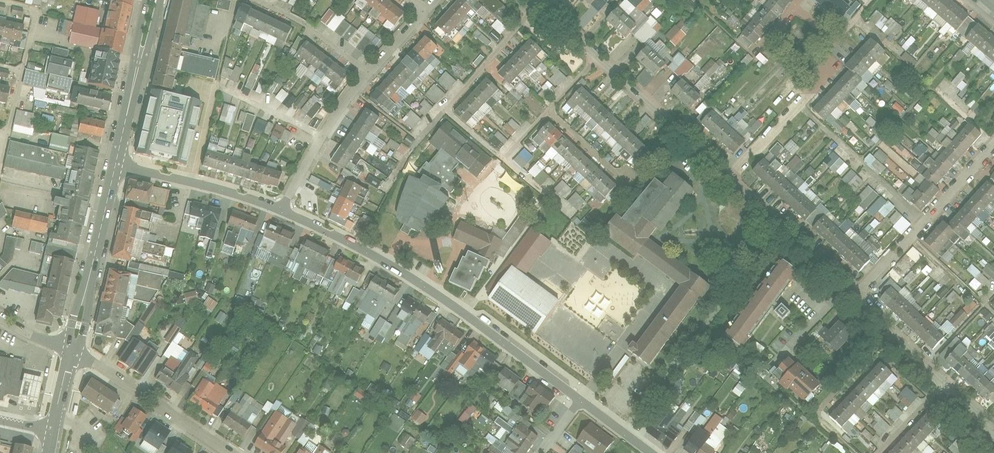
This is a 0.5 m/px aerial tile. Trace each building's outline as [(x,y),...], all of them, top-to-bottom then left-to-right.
[(215,60),(183,51),(196,0),(173,0),(153,86),(175,92),(180,73),(210,81),(215,60)] [(231,1),(228,0),(218,0),(216,8),(229,11),(231,1)] [(410,14),(392,0),(362,0),(398,27),(410,14)] [(497,0),(456,0),(434,23),(448,36),(479,2),(500,20),(509,11),(497,0)] [(606,22),(626,41),(631,36),(644,49),(635,59),(656,79),(666,69),(680,82),(671,92),(689,110),(700,99),(682,81),(693,70),(667,44),(655,56),(645,46),(662,29),(648,16),(655,8),(647,0),(627,0),(606,22)] [(742,35),(754,45),(792,0),(772,0),(742,35)] [(840,21),(850,9),(839,0),(815,0),(840,21)] [(959,30),(971,16),(953,0),(925,0),(959,30)] [(133,7),(110,2),(103,30),(126,35),(133,7)] [(298,31),(245,5),(239,17),(292,43),(298,31)] [(348,43),(358,30),(330,9),(320,21),(348,43)] [(870,20),(892,39),(901,29),(879,9),(870,20)] [(20,43),(24,25),(0,19),(0,38),(20,43)] [(962,34),(993,61),(993,35),(975,19),(962,34)] [(497,20),(491,26),(500,35),(506,29),(497,20)] [(675,47),(686,36),(680,30),(684,25),(679,21),(664,37),(675,47)] [(121,56),(126,35),(103,30),(68,22),(66,32),(71,33),(68,44),(121,56)] [(368,57),(381,40),(361,25),(356,32),(370,41),(364,50),(358,46),(356,48),(368,57)] [(477,30),(474,34),(487,46),(491,42),(477,30)] [(384,106),(437,46),(425,36),(372,95),(384,106)] [(546,51),(531,36),(499,71),(514,85),(546,51)] [(907,51),(915,39),(910,36),(902,47),(907,51)] [(850,66),(854,68),(820,106),(832,117),(869,78),(865,74),(889,48),(876,37),(850,66)] [(340,84),(350,71),(307,39),(297,53),(340,84)] [(52,47),(50,56),(66,59),(68,50),(52,47)] [(960,62),(964,53),(958,50),(954,59),(960,62)] [(759,53),(756,57),(764,65),(768,61),(759,53)] [(746,65),(753,59),(749,55),(742,61),(746,65)] [(89,84),(113,89),(119,62),(95,56),(89,84)] [(47,72),(45,72),(44,74),(67,79),(69,70),(71,70),(72,62),(51,57),(47,72)] [(236,82),(240,69),(228,66),(230,59),(225,57),(219,77),(236,82)] [(711,60),(701,71),(705,74),(695,86),(702,92),(725,66),(718,60),(715,63),(711,60)] [(6,78),(8,71),(0,68),(0,77),(6,78)] [(69,94),(72,80),(67,79),(44,74),(26,70),(23,81),(44,86),(45,82),(48,83),(46,89),(69,94)] [(558,70),(550,78),(558,87),(566,78),(558,70)] [(249,95),(257,75),(250,72),(242,93),(249,95)] [(447,91),(456,82),(446,72),(437,81),(447,91)] [(962,91),(967,85),(962,81),(966,76),(960,72),(951,83),(962,91)] [(456,112),(469,124),(500,86),(486,75),(456,112)] [(870,79),(867,85),(876,90),(879,84),(870,79)] [(547,81),(541,88),(549,96),(556,89),(547,81)] [(652,150),(579,83),(567,95),(640,163),(652,150)] [(435,104),(445,94),(435,84),(425,94),(435,104)] [(10,87),(0,85),(0,103),(6,104),(10,87)] [(74,85),(70,103),(108,112),(112,94),(74,85)] [(868,97),(873,92),(869,87),(863,91),(868,97)] [(275,98),(282,103),(289,95),(282,89),(275,98)] [(185,167),(201,103),(152,91),(136,155),(185,167)] [(311,119),(324,103),(314,94),(309,101),(304,97),(296,107),(311,119)] [(292,96),(285,106),(289,109),(296,99),(292,96)] [(416,109),(424,116),(433,107),(425,100),(416,109)] [(403,105),(399,101),(389,113),(393,117),(403,105)] [(224,104),(218,120),(230,124),(236,107),(224,104)] [(75,116),(77,111),(62,107),(61,112),(75,116)] [(380,117),(366,108),(333,160),(347,169),(380,117)] [(36,114),(17,110),(13,128),(32,132),(36,114)] [(412,130),(421,120),(411,110),(402,120),(412,130)] [(703,124),(736,155),(748,142),(715,111),(703,124)] [(243,123),(241,130),(250,133),(254,115),(240,112),(238,121),(243,123)] [(49,321),(59,323),(108,118),(87,113),(77,158),(10,143),(4,168),(72,184),(68,200),(60,199),(56,215),(17,206),(13,225),(52,234),(42,274),(11,267),(9,274),(4,273),(1,284),(36,292),(29,322),(47,330),(49,321)] [(482,176),(497,159),(445,116),(432,133),(443,142),(430,157),(425,155),(413,176),(450,198),(462,183),(449,172),(461,158),(482,176)] [(945,128),(949,122),(942,117),(938,123),(945,128)] [(262,133),(269,135),(273,125),(257,119),(252,131),(262,135),(262,133)] [(503,128),(512,136),(520,126),(511,119),(503,128)] [(980,131),(966,119),(919,171),(924,175),(925,177),(906,198),(910,202),(916,207),(936,186),(933,183),(980,131)] [(619,184),(550,123),(539,135),(608,196),(619,184)] [(286,144),(291,131),(276,125),(271,138),(286,144)] [(932,144),(939,134),(932,128),(924,138),(932,144)] [(489,141),(500,150),(508,140),(497,131),(489,141)] [(65,152),(69,137),(52,133),(48,148),(65,152)] [(408,148),(402,143),(400,146),(391,139),(388,144),(403,156),(408,148)] [(791,140),(784,148),(793,156),(800,148),(791,140)] [(922,142),(912,150),(919,158),(918,159),(921,164),(929,158),(924,153),(928,150),(922,142)] [(372,156),(377,149),(370,144),(365,151),(372,156)] [(235,152),(209,145),(203,166),(271,187),(272,181),(280,184),(283,174),(233,159),(235,152)] [(524,148),(513,160),(523,169),(534,157),(524,148)] [(882,163),(888,157),(879,149),(873,155),(882,163)] [(878,176),(885,169),(870,153),(863,160),(878,176)] [(527,172),(534,179),(550,162),(544,156),(527,172)] [(830,168),(839,176),(848,166),(839,158),(830,168)] [(809,222),(820,210),(767,161),(756,172),(809,222)] [(810,166),(805,173),(810,177),(815,171),(810,166)] [(606,230),(683,286),(635,351),(652,363),(710,284),(653,241),(694,185),(671,168),(660,183),(649,175),(620,210),(633,219),(630,223),(617,214),(606,230)] [(851,170),(842,180),(854,191),(863,181),(851,170)] [(369,175),(366,182),(378,188),(381,182),(369,175)] [(330,192),(332,185),(309,176),(304,189),(314,193),(317,187),(330,192)] [(364,184),(345,176),(331,209),(350,217),(364,184)] [(450,198),(413,176),(409,183),(402,213),(423,230),(450,198)] [(956,232),(993,191),(980,179),(944,220),(939,215),(919,237),(933,250),(952,229),(956,232)] [(130,181),(124,208),(145,213),(147,204),(165,208),(169,189),(130,181)] [(562,181),(554,189),(563,198),(572,189),(562,181)] [(868,186),(854,201),(865,210),(878,195),(868,186)] [(575,192),(567,202),(577,211),(586,201),(575,192)] [(206,239),(215,241),(225,205),(196,198),(192,213),(212,219),(206,239)] [(255,233),(261,218),(233,206),(227,222),(255,233)] [(145,213),(124,208),(113,258),(130,262),(131,257),(140,258),(141,253),(163,257),(166,247),(147,243),(153,214),(145,213)] [(897,211),(888,221),(902,234),(911,225),(897,211)] [(814,228),(863,273),(876,259),(827,214),(814,228)] [(363,215),(356,228),(365,233),(372,220),(363,215)] [(483,248),(480,256),(488,259),(492,251),(503,255),(528,221),(520,215),(501,239),(461,218),(453,233),(483,248)] [(277,269),(295,232),(271,220),(258,247),(268,251),(263,262),(277,269)] [(531,223),(479,294),(535,335),(561,299),(525,274),(551,238),(531,223)] [(10,256),(16,231),(4,227),(0,247),(0,266),(10,256)] [(331,250),(309,239),(295,266),(316,278),(331,250)] [(31,241),(29,252),(40,254),(42,243),(31,241)] [(209,241),(205,257),(212,258),(215,243),(209,241)] [(489,260),(488,259),(480,256),(468,250),(465,257),(462,256),(457,269),(455,268),(449,281),(470,291),(476,277),(478,279),(484,267),(486,268),(489,260)] [(365,268),(339,255),(332,269),(358,282),(365,268)] [(787,260),(731,332),(743,342),(799,269),(787,260)] [(993,280),(993,269),(988,264),(982,270),(993,280)] [(975,278),(969,285),(976,291),(981,285),(984,287),(989,281),(971,265),(966,270),(975,278)] [(926,266),(921,272),(927,276),(931,270),(926,266)] [(124,275),(112,272),(98,333),(116,337),(123,308),(141,312),(158,275),(125,268),(124,275)] [(398,295),(375,279),(356,307),(378,323),(398,295)] [(927,346),(939,334),(887,284),(876,295),(927,346)] [(197,300),(195,291),(183,294),(185,303),(197,300)] [(414,339),(434,311),(411,294),(399,311),(410,319),(402,330),(414,339)] [(208,296),(201,307),(211,313),(217,303),(208,296)] [(781,305),(775,312),(782,319),(789,312),(781,305)] [(457,344),(466,332),(443,315),(434,328),(457,344)] [(849,332),(834,318),(825,327),(821,324),(814,331),(818,335),(817,336),(832,350),(849,332)] [(990,325),(980,336),(993,348),(993,329),(990,325)] [(513,398),(541,417),(557,394),(534,378),(528,386),(519,380),(523,373),(506,362),(503,366),(492,359),(496,353),(474,338),(462,355),(466,358),(455,374),(469,384),(481,366),(496,376),(494,380),(515,395),(513,398)] [(131,339),(116,361),(140,377),(155,355),(131,339)] [(757,342),(751,350),(759,356),(765,348),(757,342)] [(151,377),(177,394),(198,363),(172,345),(151,377)] [(951,345),(940,357),(983,397),(993,385),(951,345)] [(797,399),(814,381),(787,355),(770,373),(797,399)] [(0,358),(0,403),(1,403),(3,394),(18,399),(22,382),(19,381),(23,363),(0,358)] [(888,370),(876,359),(825,412),(837,423),(888,370)] [(42,379),(23,375),(17,403),(36,408),(42,379)] [(108,415),(119,397),(91,379),(80,397),(108,415)] [(732,391),(739,397),(745,389),(738,384),(732,391)] [(215,417),(224,404),(199,387),(190,399),(215,417)] [(896,397),(907,408),(918,398),(907,387),(896,397)] [(365,401),(369,394),(357,388),(353,396),(365,401)] [(409,399),(415,404),(422,396),(415,391),(409,399)] [(276,411),(281,405),(276,401),(272,407),(276,411)] [(268,413),(272,404),(267,402),(263,411),(268,413)] [(878,452),(904,452),(938,418),(925,405),(878,452)] [(885,414),(894,422),(903,413),(894,405),(885,414)] [(145,417),(134,409),(121,430),(132,437),(145,417)] [(256,426),(230,409),(221,421),(248,438),(256,426)] [(418,409),(410,418),(421,426),(428,418),(418,409)] [(695,424),(700,427),(706,418),(695,411),(683,428),(689,432),(695,424)] [(259,445),(270,452),(284,452),(289,446),(282,442),(294,422),(283,415),(270,433),(266,431),(257,444),(259,445)] [(680,432),(657,416),(648,429),(671,446),(680,432)] [(881,436),(890,426),(879,417),(870,427),(881,436)] [(494,424),(501,427),(496,436),(500,439),(509,424),(498,418),(494,424)] [(167,430),(155,421),(143,439),(155,447),(167,430)] [(617,441),(590,421),(579,436),(602,452),(607,452),(617,441)] [(535,436),(522,425),(508,441),(522,452),(535,436)] [(695,452),(716,452),(717,452),(712,448),(726,431),(718,425),(704,442),(697,436),(688,447),(695,452)] [(868,446),(875,438),(865,429),(858,437),(868,446)] [(399,444),(409,451),(416,440),(406,434),(399,444)] [(953,452),(956,452),(959,449),(953,443),(949,449),(953,452)] [(16,445),(14,452),(33,452),(33,449),(16,445)] [(298,452),(316,452),(304,445),(298,452)]
